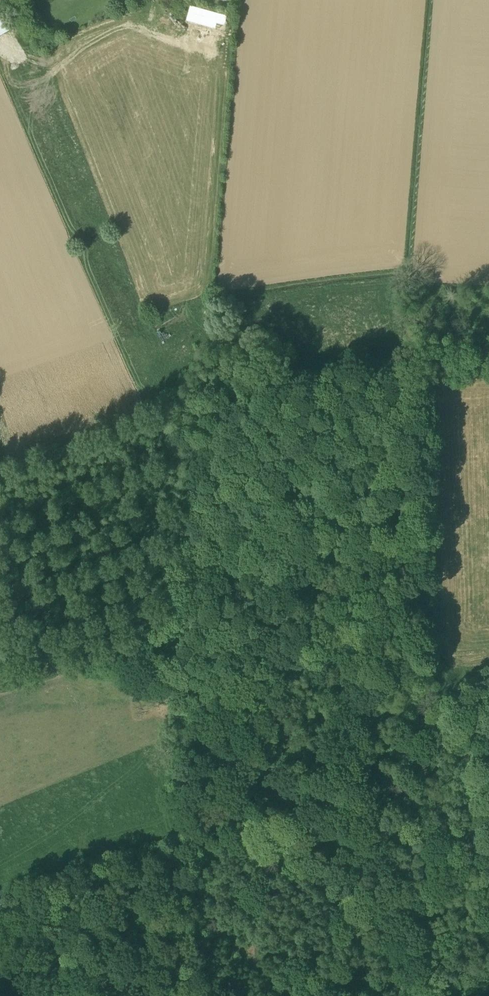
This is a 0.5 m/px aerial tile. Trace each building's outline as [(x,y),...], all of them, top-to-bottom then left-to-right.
[(191,7),(187,21),(217,28),(218,24),(227,26),(229,16),(191,7)] [(0,18),(0,37),(10,31),(2,17),(0,18)]
